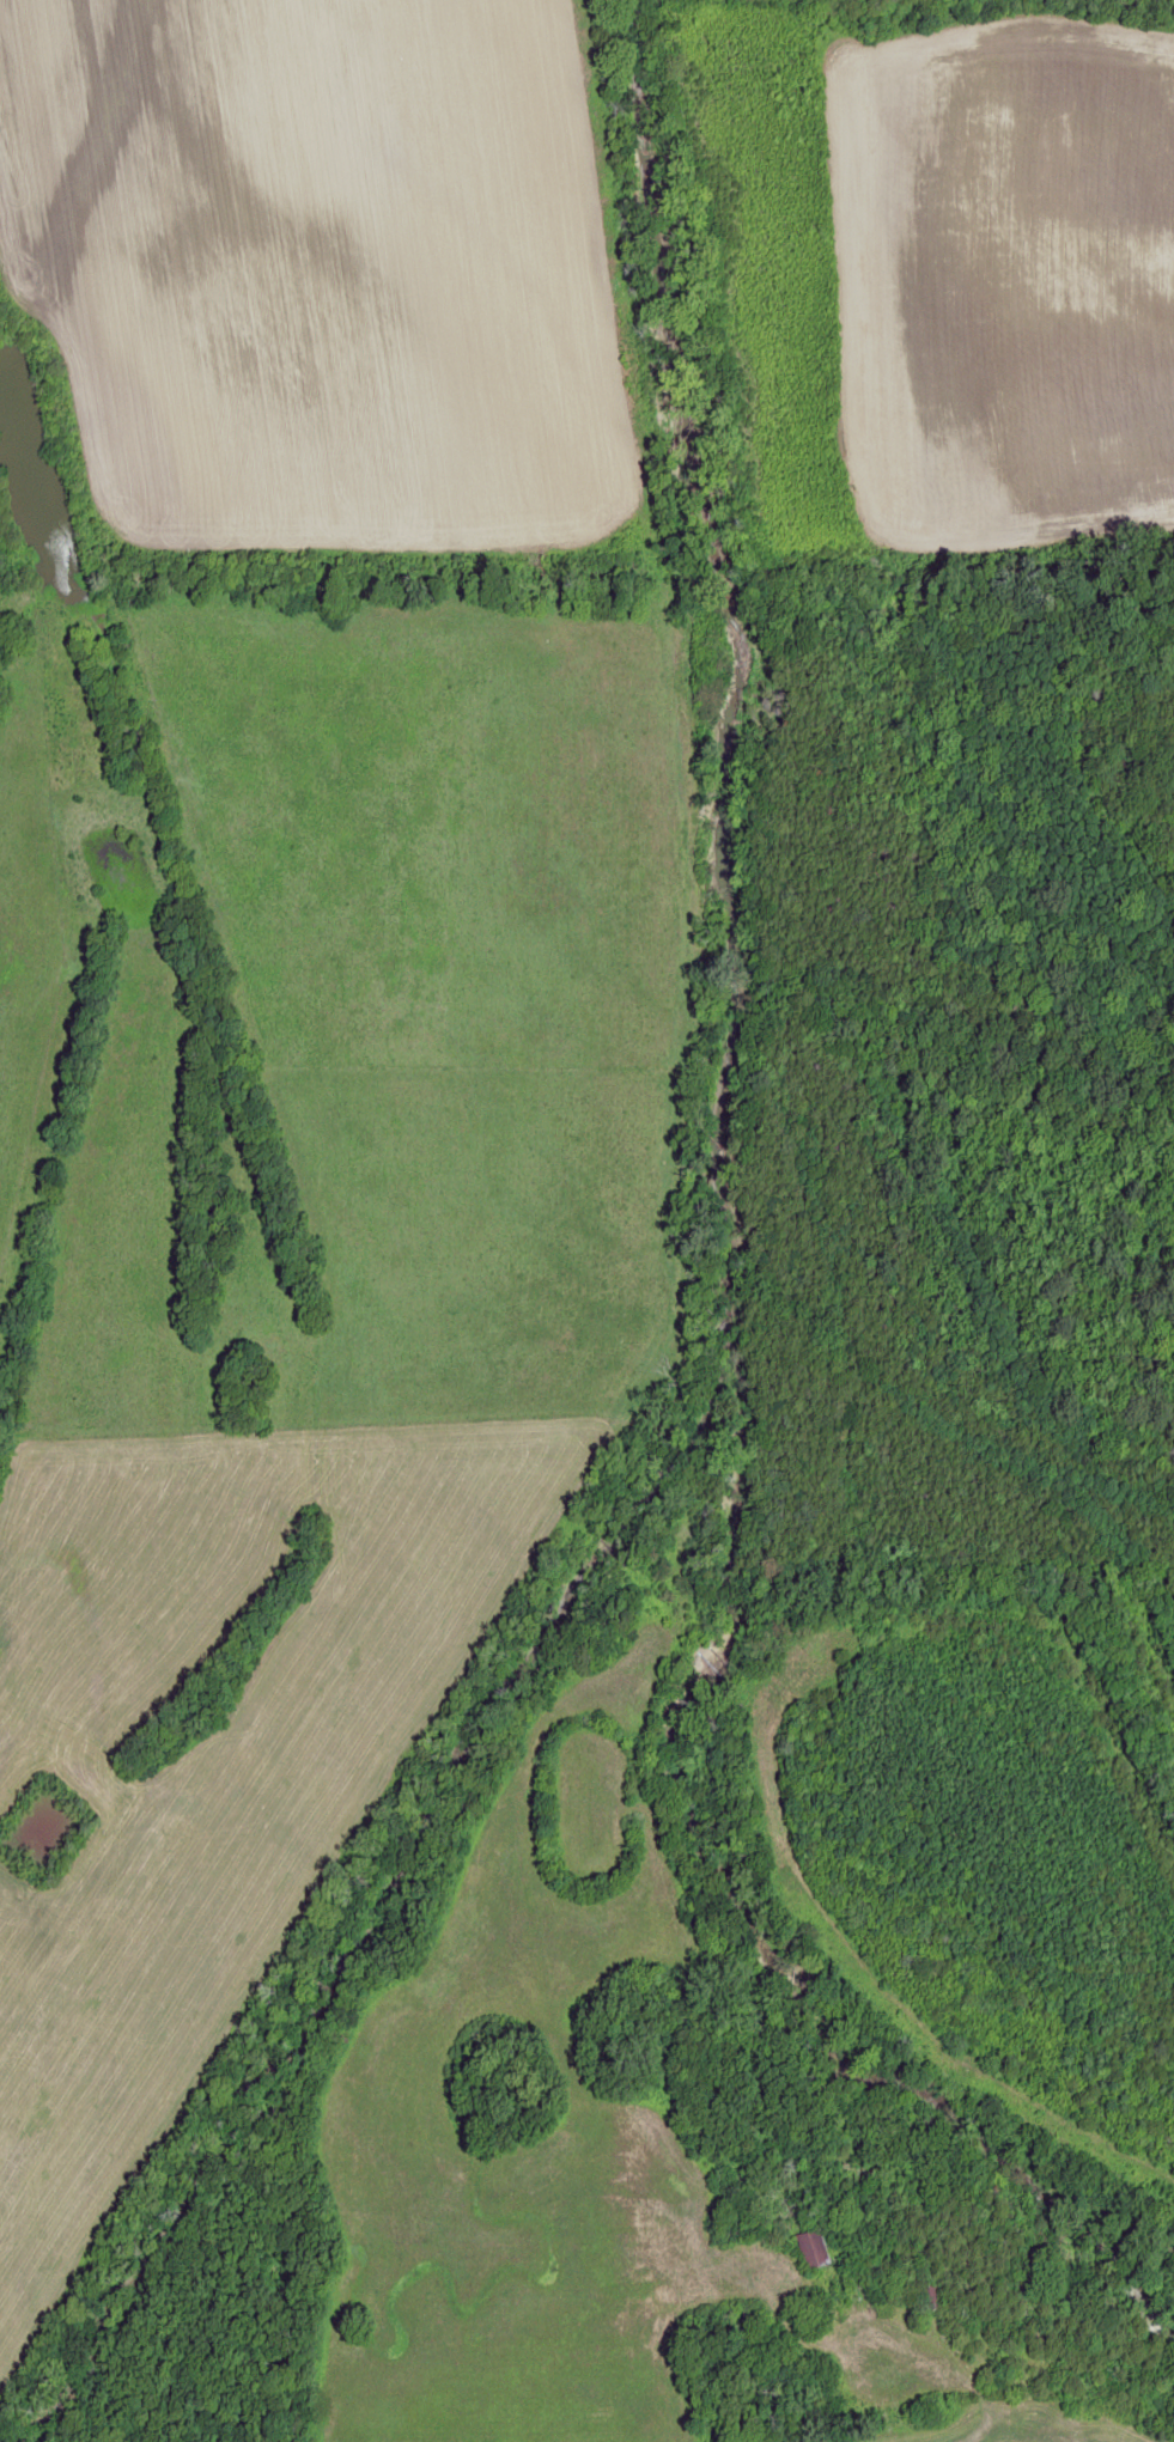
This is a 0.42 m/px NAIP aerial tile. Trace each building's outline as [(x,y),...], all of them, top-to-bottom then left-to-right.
[(796,2235),(805,2270),(829,2264),(819,2229),(796,2235)] [(944,2308),(938,2285),(920,2289),(926,2312),(944,2308)]
